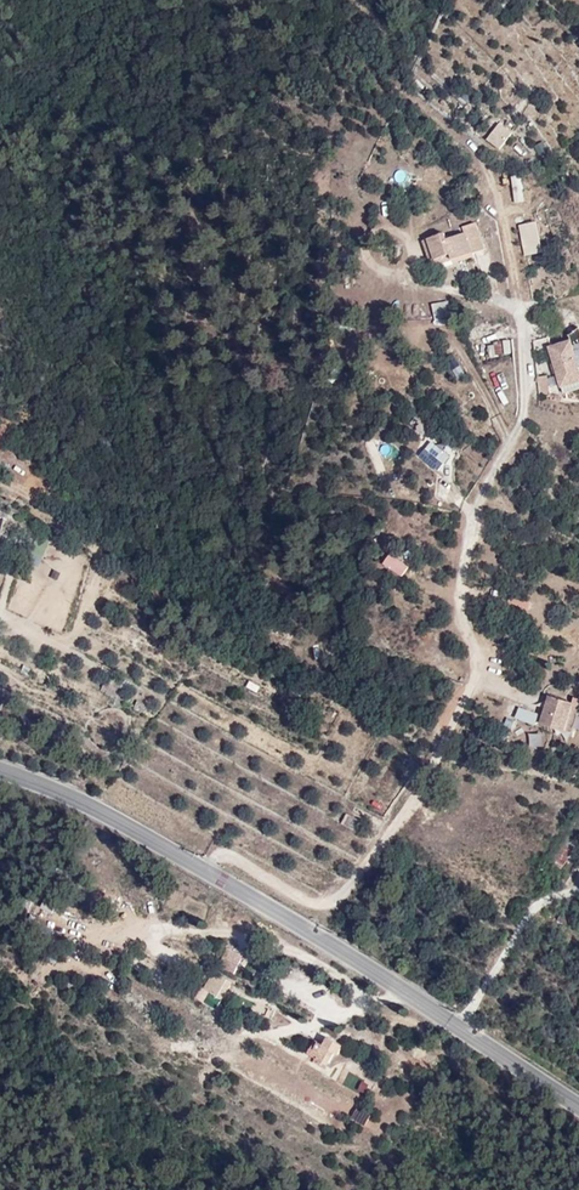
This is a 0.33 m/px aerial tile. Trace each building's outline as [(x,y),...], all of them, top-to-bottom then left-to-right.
[(485,139),(500,149),(513,130),(498,120),(485,139)] [(543,141),(534,145),(539,155),(548,151),(543,141)] [(510,174),(515,202),(525,200),(520,172),(510,174)] [(447,235),(446,231),(423,237),(429,258),(452,252),(454,257),(485,248),(477,220),(464,224),(465,230),(447,235)] [(535,220),(517,223),(524,255),(542,251),(535,220)] [(449,299),(432,302),(436,321),(453,317),(449,299)] [(370,337),(371,328),(356,326),(355,336),(370,337)] [(578,364),(578,332),(545,341),(554,372),(546,374),(549,386),(569,381),(571,387),(578,385),(578,366),(578,365),(578,364)] [(502,339),(504,354),(512,353),(510,338),(502,339)] [(500,340),(485,343),(488,357),(503,354),(500,340)] [(419,455),(437,471),(452,455),(433,439),(419,455)] [(403,575),(411,564),(392,551),(384,561),(403,575)] [(547,692),(538,723),(576,735),(578,726),(578,694),(568,691),(566,698),(547,692)] [(519,706),(514,716),(535,725),(539,714),(519,706)] [(529,745),(543,747),(545,735),(531,733),(529,745)] [(354,829),(359,819),(345,813),(340,824),(354,829)] [(32,923),(68,938),(76,919),(40,904),(32,923)] [(218,970),(198,998),(214,1010),(234,981),(218,970)] [(253,1001),(249,1009),(266,1016),(270,1007),(253,1001)] [(301,1003),(295,1008),(307,1022),(313,1017),(301,1003)] [(331,1033),(324,1043),(317,1038),(307,1053),(328,1068),(345,1043),(331,1033)]
